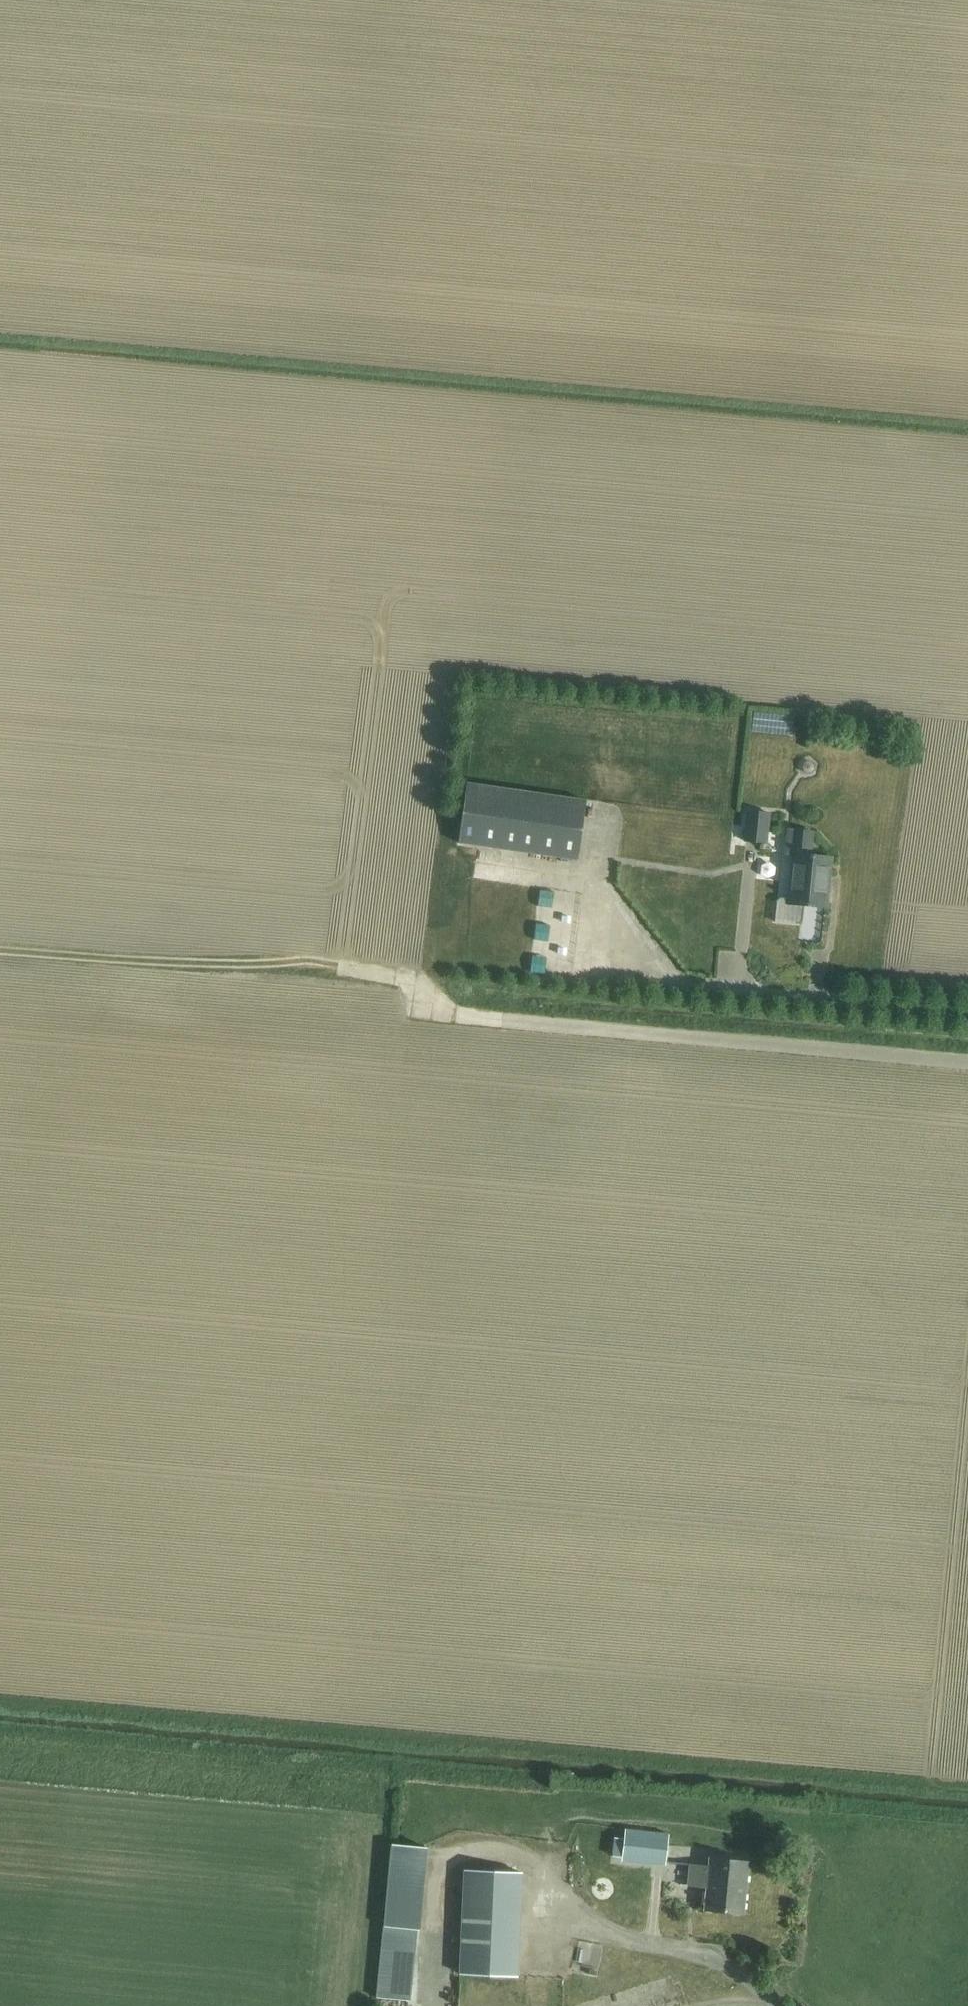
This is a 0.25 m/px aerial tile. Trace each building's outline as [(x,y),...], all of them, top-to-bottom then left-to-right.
[(577,860),(585,801),(466,784),(458,843),(577,860)] [(766,843),(769,814),(747,811),(744,841),(766,843)] [(830,858),(811,856),(813,831),(789,829),(787,854),(793,854),(788,899),(779,898),(776,901),(774,922),(798,924),(802,921),(804,906),(825,908),(830,858)] [(666,1867),(670,1835),(626,1831),(623,1863),(666,1867)] [(392,1843),(384,1926),(417,1929),(425,1846),(392,1843)] [(742,1913),(747,1863),(710,1859),(709,1867),(690,1864),(688,1885),(707,1887),(705,1909),(742,1913)] [(519,1930),(522,1873),(464,1871),(461,1928),(459,1973),(467,1974),(506,1976),(515,1976),(517,1976),(519,1930)] [(417,1929),(384,1926),(378,1996),(410,1999),(417,1929)]
